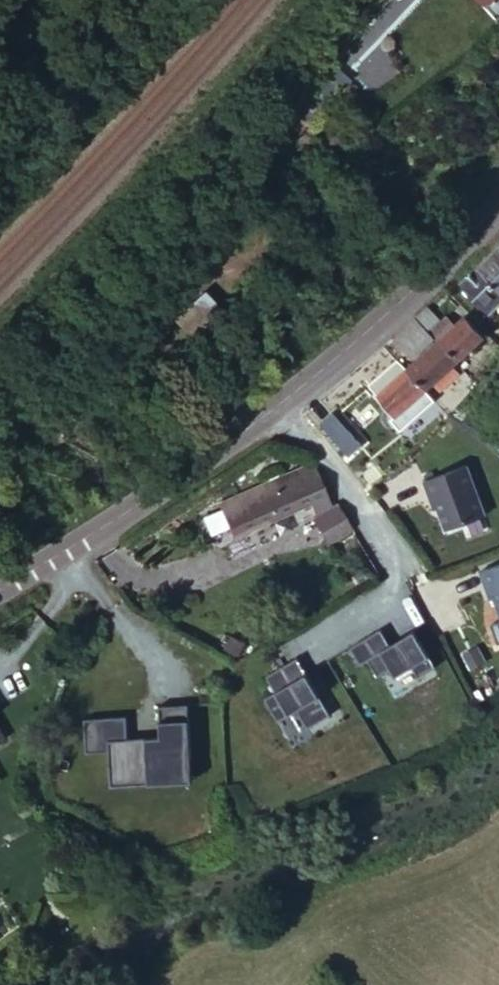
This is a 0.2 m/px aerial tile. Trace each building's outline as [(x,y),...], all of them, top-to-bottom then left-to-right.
[(486,11),(498,0),(476,0),(486,11)] [(480,264),(498,283),(498,254),(495,250),(480,264)] [(480,264),(464,280),(493,309),(498,304),(498,283),(480,264)] [(217,303),(202,289),(174,319),(189,333),(217,303)] [(444,320),(428,302),(417,313),(433,330),(444,320)] [(433,330),(417,313),(407,323),(398,332),(416,353),(426,344),(422,340),(428,334),(433,330)] [(484,332),(468,314),(456,324),(440,338),(456,357),(484,332)] [(448,316),(444,320),(433,330),(440,338),(456,324),(448,316)] [(435,342),(440,338),(433,330),(428,334),(435,342)] [(426,384),(456,357),(440,338),(435,342),(410,365),(426,384)] [(374,384),(380,391),(410,365),(404,358),(374,384)] [(396,410),(426,384),(410,365),(380,391),(396,410)] [(361,438),(335,410),(325,420),(351,448),(361,438)] [(371,459),(365,465),(372,473),(377,477),(383,472),(371,459)] [(331,505),(311,464),(220,506),(234,537),(310,502),(316,514),(312,516),(327,541),(351,527),(336,502),(331,505)] [(454,530),(491,516),(473,466),(432,481),(438,498),(441,497),(454,530)] [(498,592),(498,567),(487,571),(493,589),(497,587),(498,592)] [(385,633),(354,652),(365,669),(373,665),(383,681),(396,672),(401,680),(417,670),(424,681),(441,670),(418,634),(395,649),(385,633)] [(466,656),(473,669),(486,662),(479,649),(466,656)] [(303,662),(271,680),(281,696),(270,702),(283,725),(302,714),(313,733),(336,720),(303,662)] [(196,783),(190,708),(160,710),(163,741),(130,743),(128,721),(87,723),(90,757),(112,756),(115,790),(196,783)]
